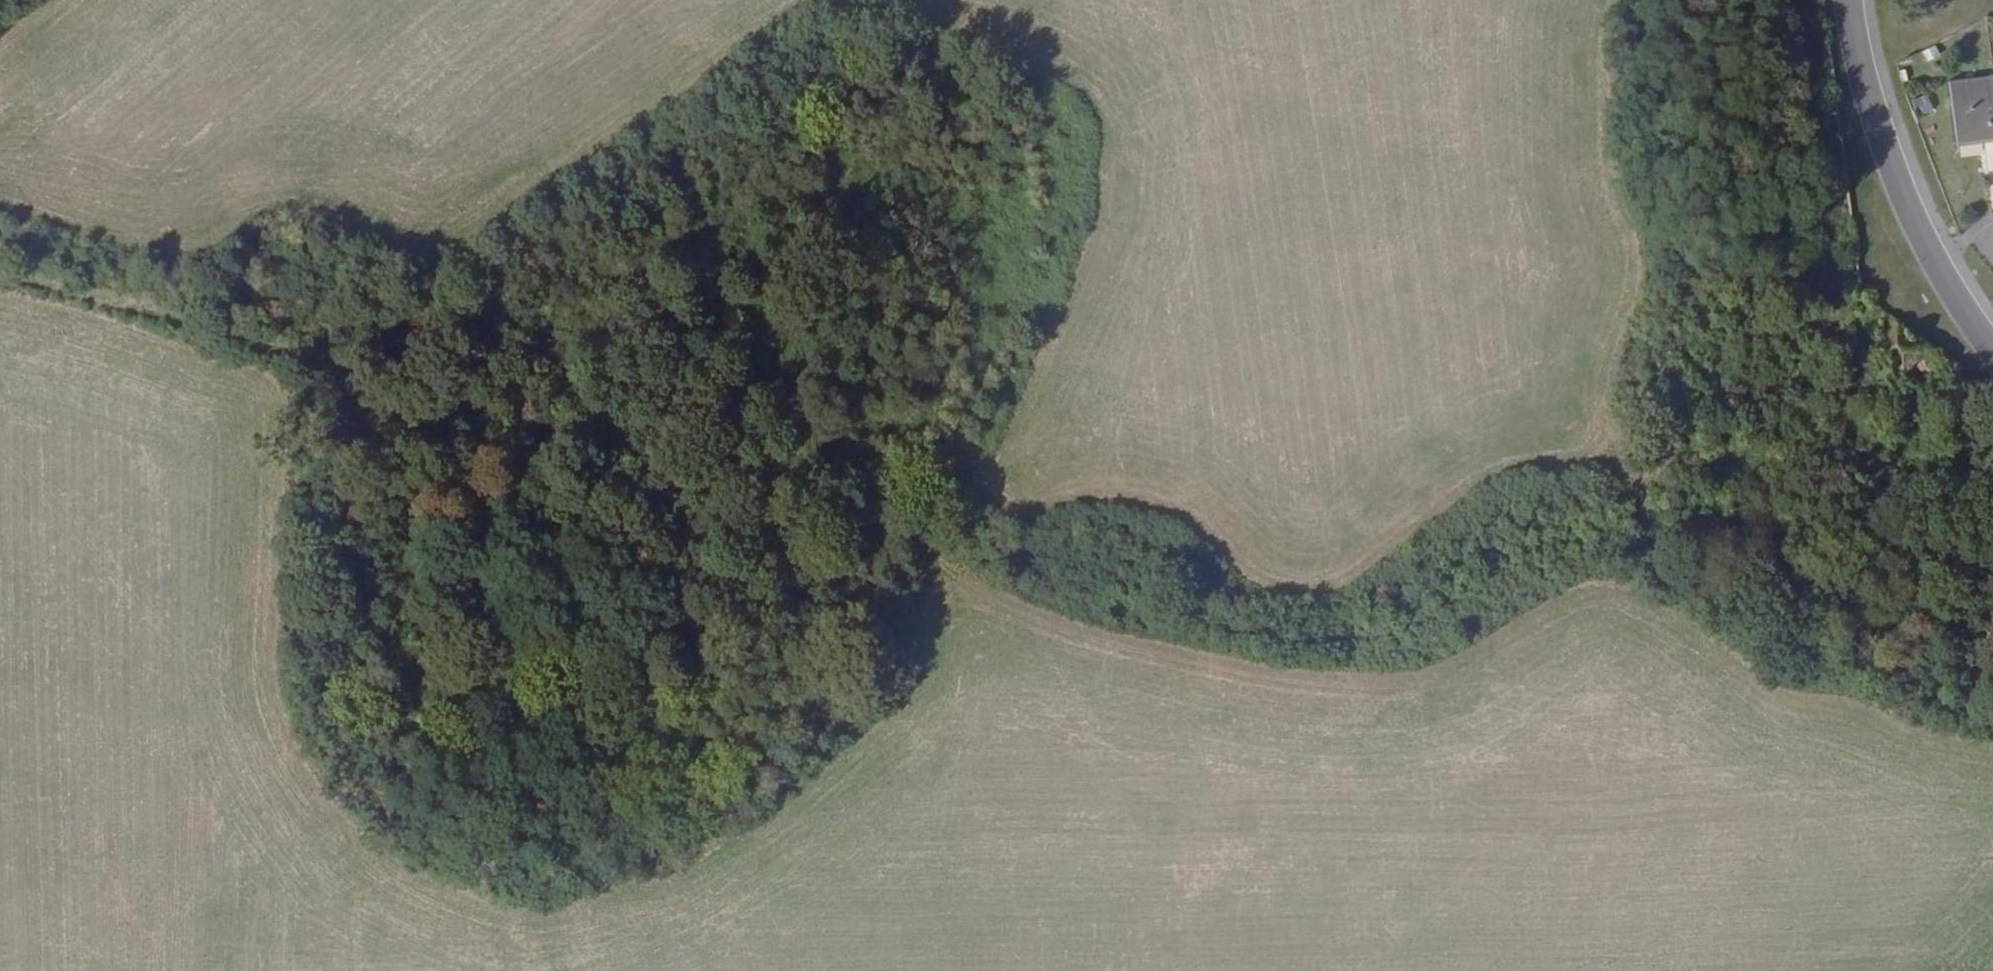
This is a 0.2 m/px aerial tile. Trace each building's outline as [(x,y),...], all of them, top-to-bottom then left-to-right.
[(1948,81),(1958,151),(1984,147),(1988,175),(1992,174),(1992,78),(1992,76),(1948,81)]
